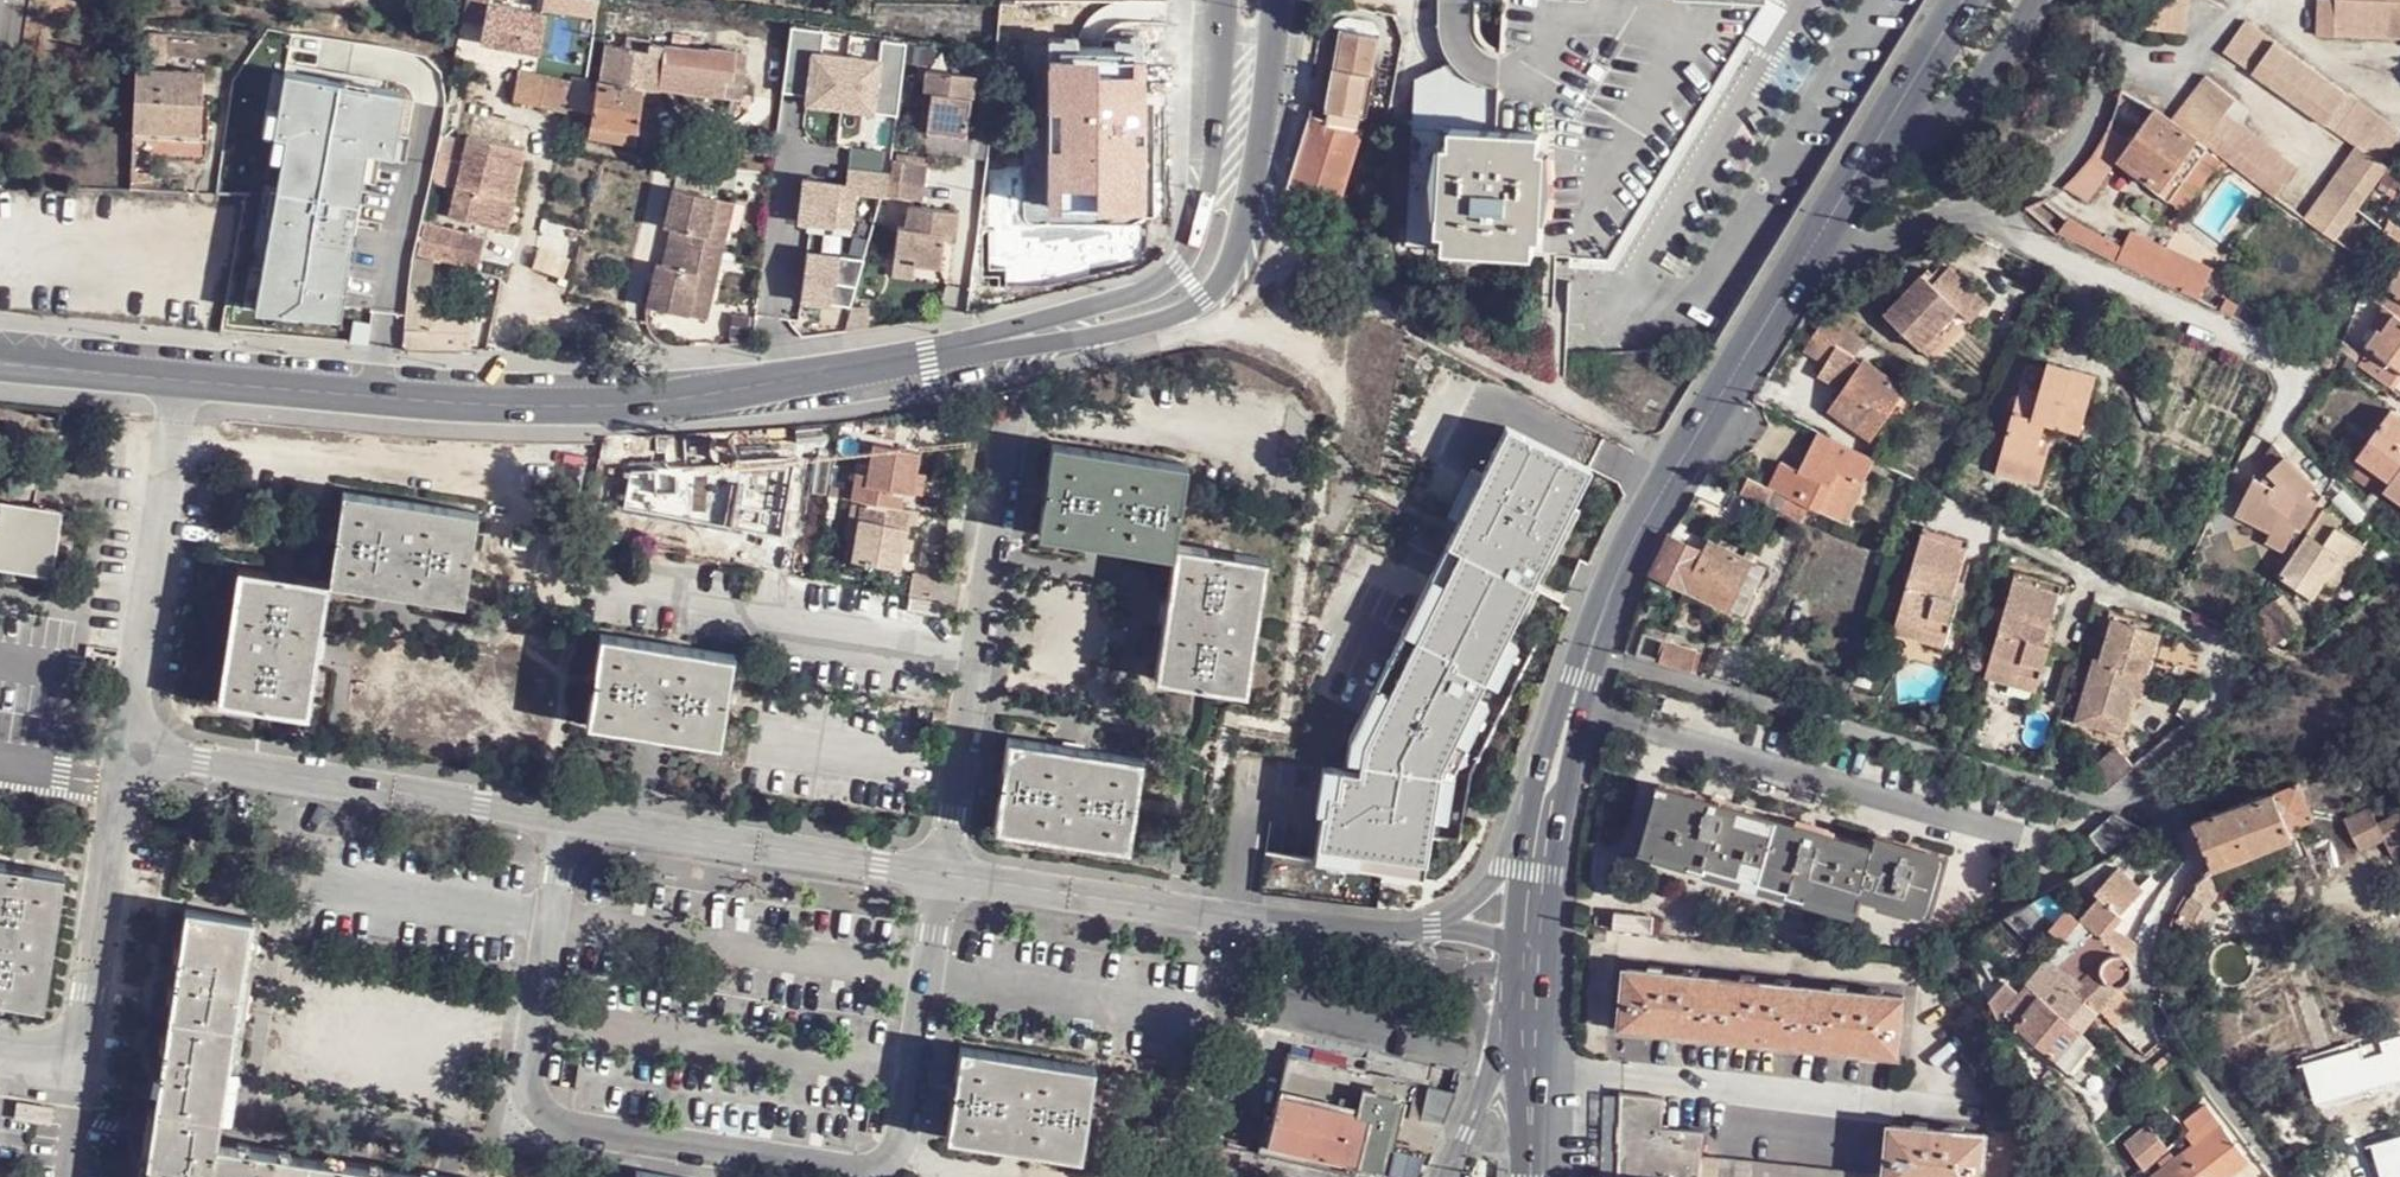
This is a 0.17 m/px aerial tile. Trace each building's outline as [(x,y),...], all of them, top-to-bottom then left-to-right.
[(455,49),(537,62),(545,15),(488,6),(489,0),(463,0),(455,49)] [(1505,68),(1504,132),(1531,134),(1524,253),(1547,254),(1612,257),(1769,0),(1507,0),(1505,68)] [(2149,23),(2183,29),(2187,0),(2152,0),(2149,23)] [(2317,31),(2399,34),(2399,0),(2318,0),(2317,31)] [(1034,74),(1041,3),(1001,3),(995,60),(995,71),(1034,74)] [(2350,88),(2250,16),(2227,49),(2327,122),(2350,88)] [(1381,35),(1346,28),(1330,107),(1333,108),(1331,119),(1315,118),(1298,193),(1346,201),(1364,126),(1381,35)] [(595,85),(643,91),(647,62),(663,64),(660,89),(737,98),(743,53),(708,49),(708,53),(623,42),(623,50),(601,47),(595,85)] [(519,71),(457,60),(454,74),(517,84),(519,71)] [(663,64),(647,62),(643,91),(660,92),(660,89),(663,64)] [(968,73),(919,66),(915,88),(926,91),(921,129),(960,134),(968,73)] [(208,69),(140,68),(139,128),(160,128),(160,139),(201,140),(205,103),(208,69)] [(254,150),(285,79),(264,70),(233,140),(254,150)] [(517,84),(454,74),(450,100),(527,112),(528,98),(541,100),(543,89),(518,86),(517,84)] [(2206,74),(2172,119),(2211,146),(2277,194),(2301,159),(2230,106),(2236,96),(2206,74)] [(306,135),(316,109),(322,95),(285,79),(254,150),(253,154),(280,165),(290,145),(299,149),(306,135)] [(591,115),(593,98),(587,97),(588,87),(570,84),(569,87),(544,83),(543,89),(541,100),(528,98),(527,112),(565,118),(566,112),(591,115)] [(640,123),(643,91),(595,85),(593,98),(591,115),(590,122),(639,130),(640,123)] [(2306,215),(2338,238),(2391,163),(2384,156),(2399,133),(2399,126),(2361,97),(2338,131),(2356,144),(2306,215)] [(205,103),(201,140),(213,140),(213,104),(205,103)] [(885,155),(891,110),(817,103),(811,157),(839,159),(840,150),(885,155)] [(337,119),(316,109),(306,135),(326,145),(337,119)] [(2135,140),(2113,125),(2105,143),(2098,151),(2092,159),(2084,168),(2077,175),(2065,184),(2093,203),(2124,160),(2163,186),(2159,191),(2187,211),(2217,170),(2225,175),(2231,167),(2208,150),(2211,146),(2172,119),(2157,109),(2135,140)] [(637,144),(639,130),(590,122),(588,137),(637,144)] [(1531,134),(1504,132),(1415,127),(1408,247),(1524,253),(1531,134)] [(160,128),(139,128),(139,138),(160,139),(160,128)] [(997,164),(1027,169),(1032,133),(1003,128),(997,164)] [(498,209),(513,211),(524,161),(467,148),(447,229),(490,239),(498,209)] [(890,162),(889,176),(884,188),(882,196),(915,201),(920,165),(890,162)] [(1056,191),(997,184),(996,191),(1055,198),(1056,191)] [(732,201),(673,187),(664,225),(670,226),(666,245),(719,258),(732,201)] [(1055,198),(996,191),(986,270),(1026,275),(1028,254),(1038,255),(1043,213),(1053,214),(1055,198)] [(289,201),(270,211),(297,263),(316,253),(289,201)] [(899,229),(887,228),(884,257),(906,259),(905,269),(933,272),(937,238),(946,239),(949,213),(901,207),(899,229)] [(505,242),(513,211),(498,209),(490,239),(505,242)] [(2069,218),(2059,229),(2071,235),(2103,250),(2109,240),(2069,218)] [(2129,250),(2109,240),(2103,250),(2185,290),(2208,300),(2222,271),(2141,230),(2129,250)] [(478,278),(485,250),(425,238),(419,265),(478,278)] [(719,258),(666,245),(662,264),(657,262),(646,304),(687,314),(693,288),(711,293),(719,258)] [(799,301),(853,307),(859,260),(804,254),(799,301)] [(1921,275),(1884,315),(1920,349),(1936,332),(1956,309),(1969,321),(1986,302),(1947,266),(1930,283),(1921,275)] [(417,270),(414,301),(433,303),(436,272),(417,270)] [(711,293),(693,288),(687,314),(705,318),(711,293)] [(414,301),(413,311),(424,312),(433,313),(433,303),(414,301)] [(2399,310),(2386,328),(2383,326),(2372,342),(2385,351),(2375,368),(2399,384),(2399,311),(2399,310)] [(413,311),(411,331),(421,332),(424,312),(413,311)] [(1865,343),(1823,318),(1804,349),(1826,362),(1818,376),(1836,387),(1865,343)] [(411,331),(410,348),(434,349),(434,334),(434,332),(421,332),(411,331)] [(1936,332),(1920,349),(1926,355),(1942,338),(1936,332)] [(478,335),(434,334),(434,349),(478,350),(478,335)] [(2033,414),(2046,366),(2023,359),(2010,408),(2033,414)] [(2047,360),(2046,366),(2033,414),(2010,408),(1999,453),(2028,461),(2040,417),(2057,421),(2081,429),(2096,372),(2047,360)] [(1905,388),(1865,361),(1832,409),(1873,437),(1905,388)] [(1419,424),(1490,462),(1508,431),(1516,436),(1524,421),(1508,412),(1505,419),(1458,393),(1462,386),(1444,377),(1419,424)] [(2368,457),(2399,479),(2399,408),(2368,457)] [(2039,481),(2057,421),(2040,417),(2028,461),(1999,453),(1994,470),(2039,481)] [(740,490),(804,500),(814,445),(750,434),(740,490)] [(1874,461),(1819,434),(1801,470),(1783,464),(1769,489),(1775,492),(1804,506),(1837,521),(1855,480),(1864,483),(1874,461)] [(903,487),(910,488),(913,468),(916,445),(875,439),(872,462),(857,460),(852,496),(865,498),(856,557),(901,564),(907,523),(911,523),(914,505),(902,504),(903,487)] [(2269,475),(2284,457),(2271,443),(2259,466),(2269,475)] [(1045,542),(1179,561),(1180,548),(1192,469),(1058,449),(1045,542)] [(2300,530),(2321,496),(2284,457),(2269,475),(2259,466),(2235,508),(2269,529),(2263,539),(2279,549),(2294,527),(2300,530)] [(2368,457),(2360,472),(2393,495),(2399,486),(2399,484),(2399,479),(2368,457)] [(913,468),(910,488),(919,490),(922,469),(913,468)] [(1775,492),(1769,489),(1747,479),(1741,495),(1767,508),(1775,492)] [(1837,521),(1845,524),(1864,483),(1855,480),(1837,521)] [(332,585),(331,588),(466,612),(481,518),(346,498),(332,585)] [(630,509),(594,503),(588,539),(624,544),(630,509)] [(0,510),(0,577),(55,583),(65,519),(0,510)] [(2324,511),(2300,553),(2283,582),(2314,600),(2324,584),(2339,559),(2349,566),(2362,545),(2336,528),(2341,520),(2324,511)] [(1923,530),(1921,537),(1967,551),(1968,545),(1923,530)] [(1967,551),(1921,537),(1893,626),(1936,639),(1940,624),(1951,627),(1957,606),(1950,605),(1967,551)] [(1702,555),(1670,538),(1664,548),(1657,559),(1652,573),(1683,590),(1702,555)] [(1710,542),(1702,555),(1683,590),(1727,611),(1752,564),(1710,542)] [(1274,562),(1180,548),(1179,561),(1163,687),(1253,698),(1274,562)] [(2300,553),(2289,548),(2272,575),(2283,582),(2300,553)] [(2334,591),(2349,566),(2339,559),(2324,584),(2334,591)] [(309,721),(331,588),(332,585),(237,569),(217,706),(309,721)] [(2014,571),(2013,578),(2057,591),(2059,585),(2014,571)] [(964,580),(944,578),(942,594),(940,600),(946,600),(960,602),(964,580)] [(2057,591),(2013,578),(1985,667),(2027,681),(2032,664),(2041,666),(2048,643),(2042,641),(2057,591)] [(944,615),(946,600),(940,600),(914,594),(911,610),(944,615)] [(2106,615),(2086,681),(2091,682),(2084,708),(2101,713),(2098,727),(2119,734),(2130,693),(2127,691),(2133,674),(2143,677),(2158,629),(2106,615)] [(1945,648),(1951,627),(1940,624),(1936,639),(1934,645),(1945,648)] [(1890,634),(1934,645),(1936,639),(1893,626),(1890,634)] [(1671,636),(1665,658),(1697,668),(1704,646),(1671,636)] [(593,731),(723,752),(739,661),(608,640),(593,731)] [(2033,691),(2041,666),(2032,664),(2027,681),(1985,667),(1983,675),(2033,691)] [(2138,694),(2143,677),(2133,674),(2127,691),(2130,693),(2138,694)] [(2091,682),(2086,681),(2074,720),(2098,727),(2101,713),(2084,708),(2091,682)] [(2367,692),(2359,697),(2363,702),(2371,698),(2367,692)] [(1002,832),(1135,855),(1149,766),(1017,744),(1002,832)] [(2112,748),(2089,771),(2106,788),(2129,765),(2112,748)] [(2300,784),(2274,794),(2286,824),(2311,814),(2300,784)] [(1873,845),(1660,787),(1642,850),(1857,909),(1861,897),(1932,917),(1950,856),(1876,835),(1873,845)] [(2273,790),(2195,823),(2214,868),(2291,837),(2286,824),(2274,794),(2273,790)] [(2356,850),(2383,837),(2378,823),(2370,808),(2341,823),(2356,850)] [(2144,829),(2118,813),(2090,835),(2101,854),(2103,856),(2144,829)] [(2399,828),(2399,813),(2378,823),(2383,837),(2399,828)] [(2222,884),(2214,868),(2197,885),(2208,896),(2222,884)] [(47,1020),(69,884),(0,873),(0,1013),(47,1020)] [(2106,892),(2101,898),(2119,914),(2135,897),(2111,876),(2101,887),(2106,892)] [(2083,920),(2103,938),(2122,916),(2119,914),(2101,898),(2083,920)] [(1612,930),(1614,930),(1650,935),(1653,935),(1654,919),(1614,914),(1612,930)] [(254,927),(189,917),(172,1028),(239,1037),(254,927)] [(2124,956),(2110,944),(2103,938),(2083,920),(2048,963),(2030,984),(2042,996),(2080,1033),(2100,1013),(2122,984),(2125,985),(2128,985),(2131,984),(2133,981),(2134,980),(2136,977),(2137,974),(2138,970),(2136,965),(2132,961),(2130,959),(2127,956),(2124,956)] [(2136,965),(2140,951),(2117,938),(2110,944),(2124,956),(2127,956),(2130,959),(2132,961),(2136,965)] [(1906,999),(1627,970),(1622,1026),(1899,1056),(1906,999)] [(2222,979),(2222,984),(2219,996),(2238,1000),(2240,987),(2240,982),(2222,979)] [(2011,1008),(2013,1009),(2022,1018),(2042,997),(2042,996),(2030,984),(2011,1008)] [(2080,1033),(2042,996),(2042,997),(2022,1018),(2016,1026),(2068,1072),(2092,1046),(2080,1033)] [(239,1037),(172,1028),(157,1119),(224,1128),(239,1037)] [(1393,1176),(1394,1176),(1418,1085),(1292,1054),(1275,1120),(1266,1117),(1258,1153),(1344,1176),(1347,1165),(1393,1176)] [(957,1146),(1090,1166),(1103,1079),(971,1058),(957,1146)] [(1614,1176),(1659,1176),(1664,1127),(1666,1099),(1624,1094),(1614,1176)] [(19,1112),(51,1116),(53,1102),(21,1098),(19,1112)] [(157,1119),(149,1176),(217,1176),(220,1155),(224,1128),(157,1119)] [(1703,1158),(1706,1131),(1664,1127),(1659,1176),(1701,1176),(1703,1158)] [(1891,1127),(1886,1176),(1981,1176),(1985,1135),(1891,1127)] [(2125,1147),(2144,1172),(2169,1151),(2149,1127),(2125,1147)] [(2201,1176),(2229,1176),(2250,1163),(2223,1127),(2185,1156),(2201,1176)] [(217,1176),(310,1176),(312,1169),(220,1155),(217,1176)] [(2185,1156),(2155,1176),(2201,1176),(2185,1156)] [(1703,1158),(1701,1176),(1857,1176),(1703,1158)] [(2229,1176),(2255,1176),(2259,1174),(2250,1163),(2229,1176)] [(310,1176),(369,1176),(312,1169),(310,1176)]
